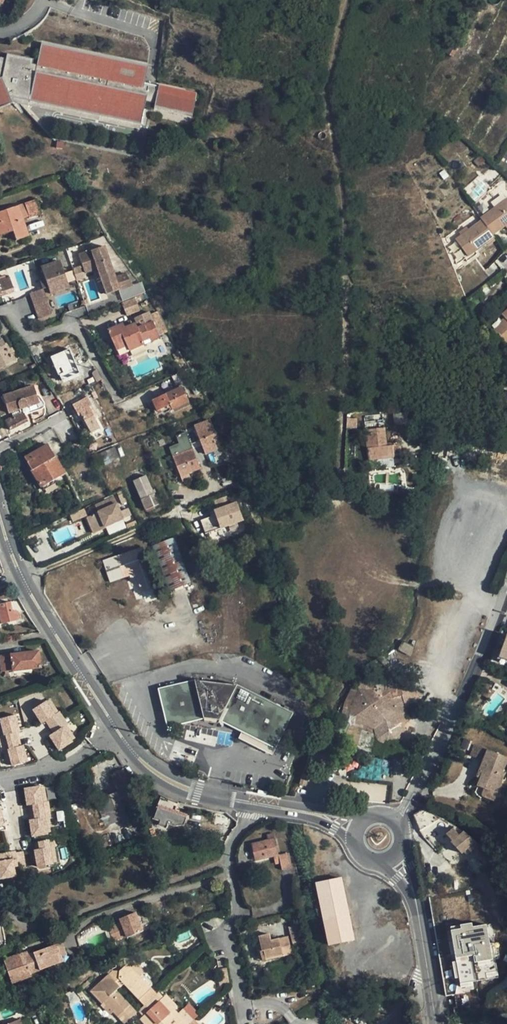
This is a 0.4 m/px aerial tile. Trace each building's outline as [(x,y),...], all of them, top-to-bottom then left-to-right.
[(193,115),(198,92),(146,80),(144,85),(109,77),(114,55),(43,38),(38,60),(33,59),(35,54),(8,48),(7,53),(3,71),(0,72),(0,102),(12,97),(10,91),(141,121),(147,98),(156,101),(155,106),(193,115)] [(447,53),(453,57),(457,49),(451,46),(447,53)] [(114,55),(109,77),(144,85),(146,80),(149,63),(114,55)] [(493,210),(506,200),(504,196),(491,206),(493,210)] [(0,212),(0,235),(13,231),(16,240),(29,236),(22,218),(29,216),(30,217),(41,213),(36,199),(0,212)] [(506,200),(493,210),(481,219),(482,221),(493,235),(505,226),(506,229),(506,200)] [(482,221),(469,230),(461,236),(456,240),(468,257),(476,251),(488,243),(494,238),(495,238),(493,235),(482,221)] [(461,236),(469,230),(467,227),(459,233),(461,236)] [(114,278),(104,246),(78,254),(84,272),(97,268),(106,294),(118,290),(114,278)] [(478,254),(476,251),(468,257),(466,259),(468,262),(478,254)] [(68,287),(59,260),(29,271),(36,291),(24,295),(33,320),(45,316),(39,297),(44,295),(68,287)] [(82,265),(73,268),(76,279),(85,276),(82,265)] [(125,274),(114,278),(118,290),(132,285),(125,274)] [(0,280),(0,293),(13,288),(9,277),(0,280)] [(124,303),(129,316),(142,311),(137,298),(124,303)] [(502,315),(504,317),(506,320),(504,323),(494,331),(505,344),(506,342),(506,311),(502,315)] [(161,338),(149,312),(135,317),(139,328),(138,328),(136,324),(125,328),(124,324),(108,330),(119,356),(145,344),(144,341),(150,338),(152,341),(161,338)] [(15,360),(6,344),(4,345),(2,339),(0,340),(0,368),(15,360)] [(69,348),(51,357),(62,382),(79,375),(69,348)] [(44,371),(48,380),(53,376),(49,368),(44,371)] [(98,382),(103,379),(97,370),(93,372),(98,382)] [(29,412),(40,408),(33,386),(3,396),(8,413),(11,412),(13,417),(5,421),(10,430),(28,421),(23,412),(28,409),(29,412)] [(173,410),(189,402),(182,387),(166,394),(153,401),(158,411),(171,405),(173,410)] [(87,413),(89,416),(91,418),(97,415),(88,398),(84,400),(81,394),(70,400),(80,417),(83,415),(87,413)] [(204,455),(217,450),(213,437),(216,435),(209,418),(193,424),(204,455)] [(366,430),(366,437),(385,436),(384,428),(366,430)] [(369,460),(394,457),(393,446),(387,446),(385,436),(366,437),(369,460)] [(32,458),(27,461),(40,483),(45,480),(48,485),(66,474),(48,445),(30,455),(32,458)] [(399,445),(393,446),(394,457),(401,456),(399,445)] [(197,452),(194,453),(193,449),(174,457),(181,476),(203,467),(197,452)] [(154,494),(146,476),(134,481),(142,500),(147,510),(159,505),(154,494)] [(99,513),(87,518),(94,533),(106,528),(105,527),(123,519),(114,497),(95,505),(99,513)] [(214,511),(220,526),(221,529),(238,523),(234,514),(237,513),(233,504),(214,511)] [(70,516),(73,522),(86,515),(83,509),(70,516)] [(240,512),(237,513),(234,514),(238,523),(243,521),(240,512)] [(214,514),(200,519),(205,531),(219,526),(214,514)] [(220,526),(212,529),(214,536),(219,534),(223,533),(221,529),(220,526)] [(222,541),(219,534),(214,536),(212,529),(203,532),(208,546),(222,541)] [(150,547),(166,593),(191,583),(175,537),(150,547)] [(139,549),(130,552),(144,592),(153,589),(139,549)] [(142,593),(144,592),(130,552),(103,561),(110,582),(136,574),(142,593)] [(0,604),(0,621),(1,624),(18,620),(15,611),(12,612),(10,602),(0,604)] [(506,633),(499,657),(506,660),(506,633)] [(402,641),(398,649),(410,655),(414,647),(402,641)] [(8,671),(41,667),(39,651),(0,656),(0,660),(2,672),(6,671),(8,671)] [(358,691),(353,688),(354,711),(347,718),(348,719),(348,722),(349,722),(348,723),(337,744),(356,749),(361,729),(362,729),(375,734),(376,740),(387,745),(398,744),(402,744),(405,729),(406,723),(409,722),(407,710),(403,696),(400,686),(400,679),(397,679),(385,679),(386,681),(385,686),(375,686),(375,690),(368,690),(368,684),(368,683),(361,683),(361,685),(361,690),(359,690),(358,691)] [(220,721),(276,749),(294,713),(236,684),(236,686),(197,681),(197,680),(158,689),(168,728),(204,719),(220,721)] [(342,717),(347,718),(354,711),(353,688),(345,703),(342,717)] [(51,700),(47,702),(55,715),(59,712),(51,700)] [(46,721),(50,728),(64,718),(60,711),(59,712),(55,715),(47,702),(46,701),(33,709),(42,723),(46,721)] [(1,743),(17,739),(15,732),(18,731),(20,731),(15,714),(0,718),(1,720),(4,735),(0,736),(0,741),(1,743)] [(498,714),(494,719),(499,723),(503,717),(498,714)] [(68,724),(64,718),(50,728),(54,733),(50,736),(59,750),(72,742),(71,740),(63,727),(67,725),(68,724)] [(499,723),(494,719),(492,718),(489,723),(496,728),(499,723)] [(75,738),(67,725),(63,727),(71,740),(75,738)] [(19,746),(17,739),(1,743),(2,751),(4,751),(8,749),(12,764),(12,766),(27,762),(23,745),(22,745),(19,746)] [(483,761),(488,750),(474,745),(470,756),(483,761)] [(4,751),(7,765),(12,764),(8,749),(4,751)] [(488,750),(483,761),(479,772),(483,773),(481,779),(478,787),(484,789),(485,786),(498,791),(505,773),(502,772),(506,760),(506,758),(488,750)] [(86,770),(90,779),(96,777),(93,767),(86,770)] [(112,775),(117,785),(119,789),(120,790),(122,795),(133,790),(127,777),(122,769),(112,775)] [(32,805),(34,812),(49,808),(48,802),(47,802),(43,803),(40,788),(40,786),(24,789),(27,806),(29,805),(32,805)] [(485,786),(484,789),(482,793),(497,799),(500,791),(498,791),(485,786)] [(105,827),(141,812),(133,790),(122,795),(119,796),(117,791),(95,800),(105,827)] [(172,811),(161,807),(157,818),(152,816),(149,824),(177,834),(180,826),(168,822),(172,811)] [(51,816),(49,808),(34,812),(35,819),(31,819),(30,820),(32,837),(48,834),(48,832),(45,818),(50,817),(51,816)] [(418,832),(440,819),(425,809),(415,815),(417,823),(418,832)] [(475,842),(463,832),(459,835),(454,828),(447,834),(452,841),(451,842),(462,853),(468,848),(478,861),(486,855),(475,842)] [(255,861),(274,856),(279,855),(275,839),(274,833),(268,835),(269,840),(251,844),(255,861)] [(56,847),(55,839),(44,841),(45,848),(40,849),(35,850),(37,867),(53,864),(53,862),(50,847),(56,847)] [(56,847),(50,847),(53,862),(60,861),(57,846),(56,847)] [(14,863),(18,862),(16,853),(16,851),(7,853),(8,860),(13,859),(14,863)] [(24,852),(16,853),(18,862),(19,866),(26,865),(24,852)] [(7,853),(0,854),(0,878),(0,879),(16,876),(14,863),(13,859),(8,860),(7,853)] [(289,853),(279,855),(281,864),(282,870),(292,868),(289,853)] [(354,940),(342,879),(317,884),(329,945),(354,940)] [(432,897),(434,909),(437,908),(439,919),(446,918),(444,907),(450,906),(448,897),(441,899),(441,895),(432,897)] [(103,923),(108,936),(121,932),(122,934),(138,929),(131,910),(115,915),(116,919),(103,923)] [(473,980),(494,978),(489,923),(461,925),(461,929),(451,930),(455,978),(459,978),(460,988),(474,987),(473,980)] [(301,924),(288,927),(293,946),(306,943),(301,924)] [(262,952),(264,961),(293,954),(289,937),(271,941),(270,934),(259,937),(260,944),(257,944),(259,953),(262,952)] [(46,947),(57,944),(63,961),(68,959),(61,939),(45,944),(46,947)] [(30,973),(48,967),(63,961),(57,944),(46,947),(29,953),(24,955),(23,953),(4,960),(12,984),(32,977),(30,973)] [(64,964),(63,961),(48,967),(49,970),(64,964)] [(113,971),(104,961),(100,965),(109,975),(113,971)] [(312,965),(306,966),(309,980),(315,979),(312,965)] [(124,983),(145,1005),(154,996),(156,995),(131,967),(125,967),(120,971),(113,971),(109,975),(91,991),(103,1003),(104,1001),(125,1023),(137,1013),(116,991),(124,983)] [(218,969),(221,987),(230,986),(227,968),(218,969)] [(144,1016),(147,1019),(144,1022),(146,1023),(190,1023),(194,1020),(183,1009),(178,1014),(174,1010),(177,1007),(169,999),(166,1002),(163,998),(158,993),(156,995),(154,996),(145,1005),(139,1010),(144,1016)] [(114,1012),(104,1001),(103,1003),(96,1009),(106,1019),(114,1012)] [(189,1004),(183,1009),(194,1020),(199,1015),(189,1004)]
